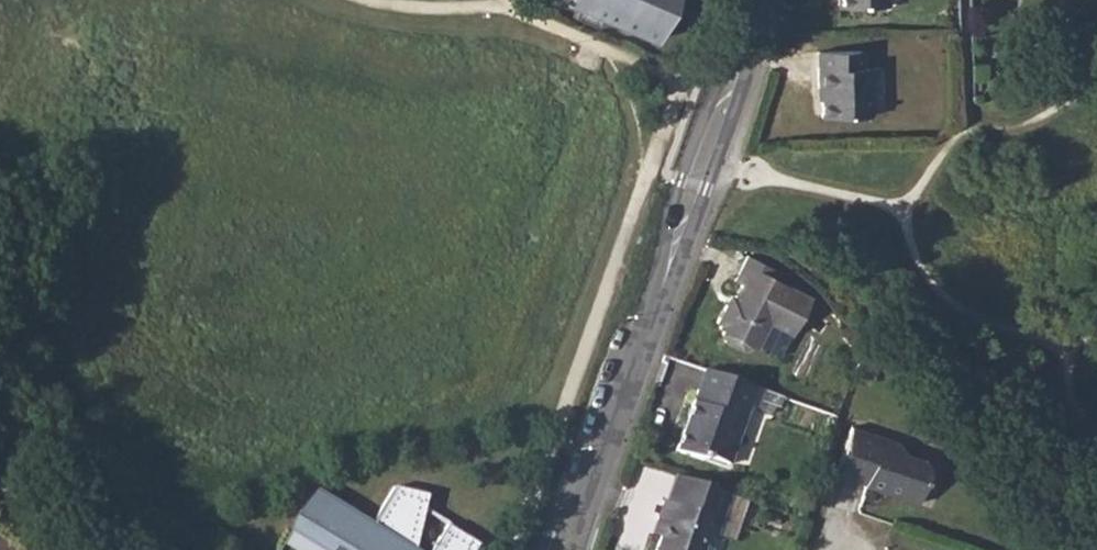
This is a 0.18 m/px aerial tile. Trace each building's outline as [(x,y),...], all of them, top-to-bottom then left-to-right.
[(651,39),(668,0),(558,0),(651,39)] [(814,47),(815,82),(819,81),(819,95),(820,112),(870,111),(869,63),(862,63),(861,45),(814,47)] [(730,294),(716,321),(719,323),(718,327),(722,329),(720,332),(720,340),(743,352),(750,350),(752,347),(757,349),(771,324),(791,336),(812,299),(749,265),(740,281),(743,282),(735,297),(730,294)] [(767,393),(707,372),(679,452),(709,462),(710,458),(734,466),(755,411),(760,413),(767,393)] [(898,440),(851,427),(837,476),(867,484),(866,485),(886,491),(887,488),(902,493),(901,495),(920,501),(930,466),(925,456),(905,451),(898,440)] [(430,496),(396,491),(372,522),(319,493),(292,543),(310,549),(419,549),(430,496)] [(664,503),(657,523),(666,526),(657,549),(703,549),(707,540),(714,543),(722,522),(664,503)] [(480,544),(448,527),(435,549),(477,549),(480,544)]
